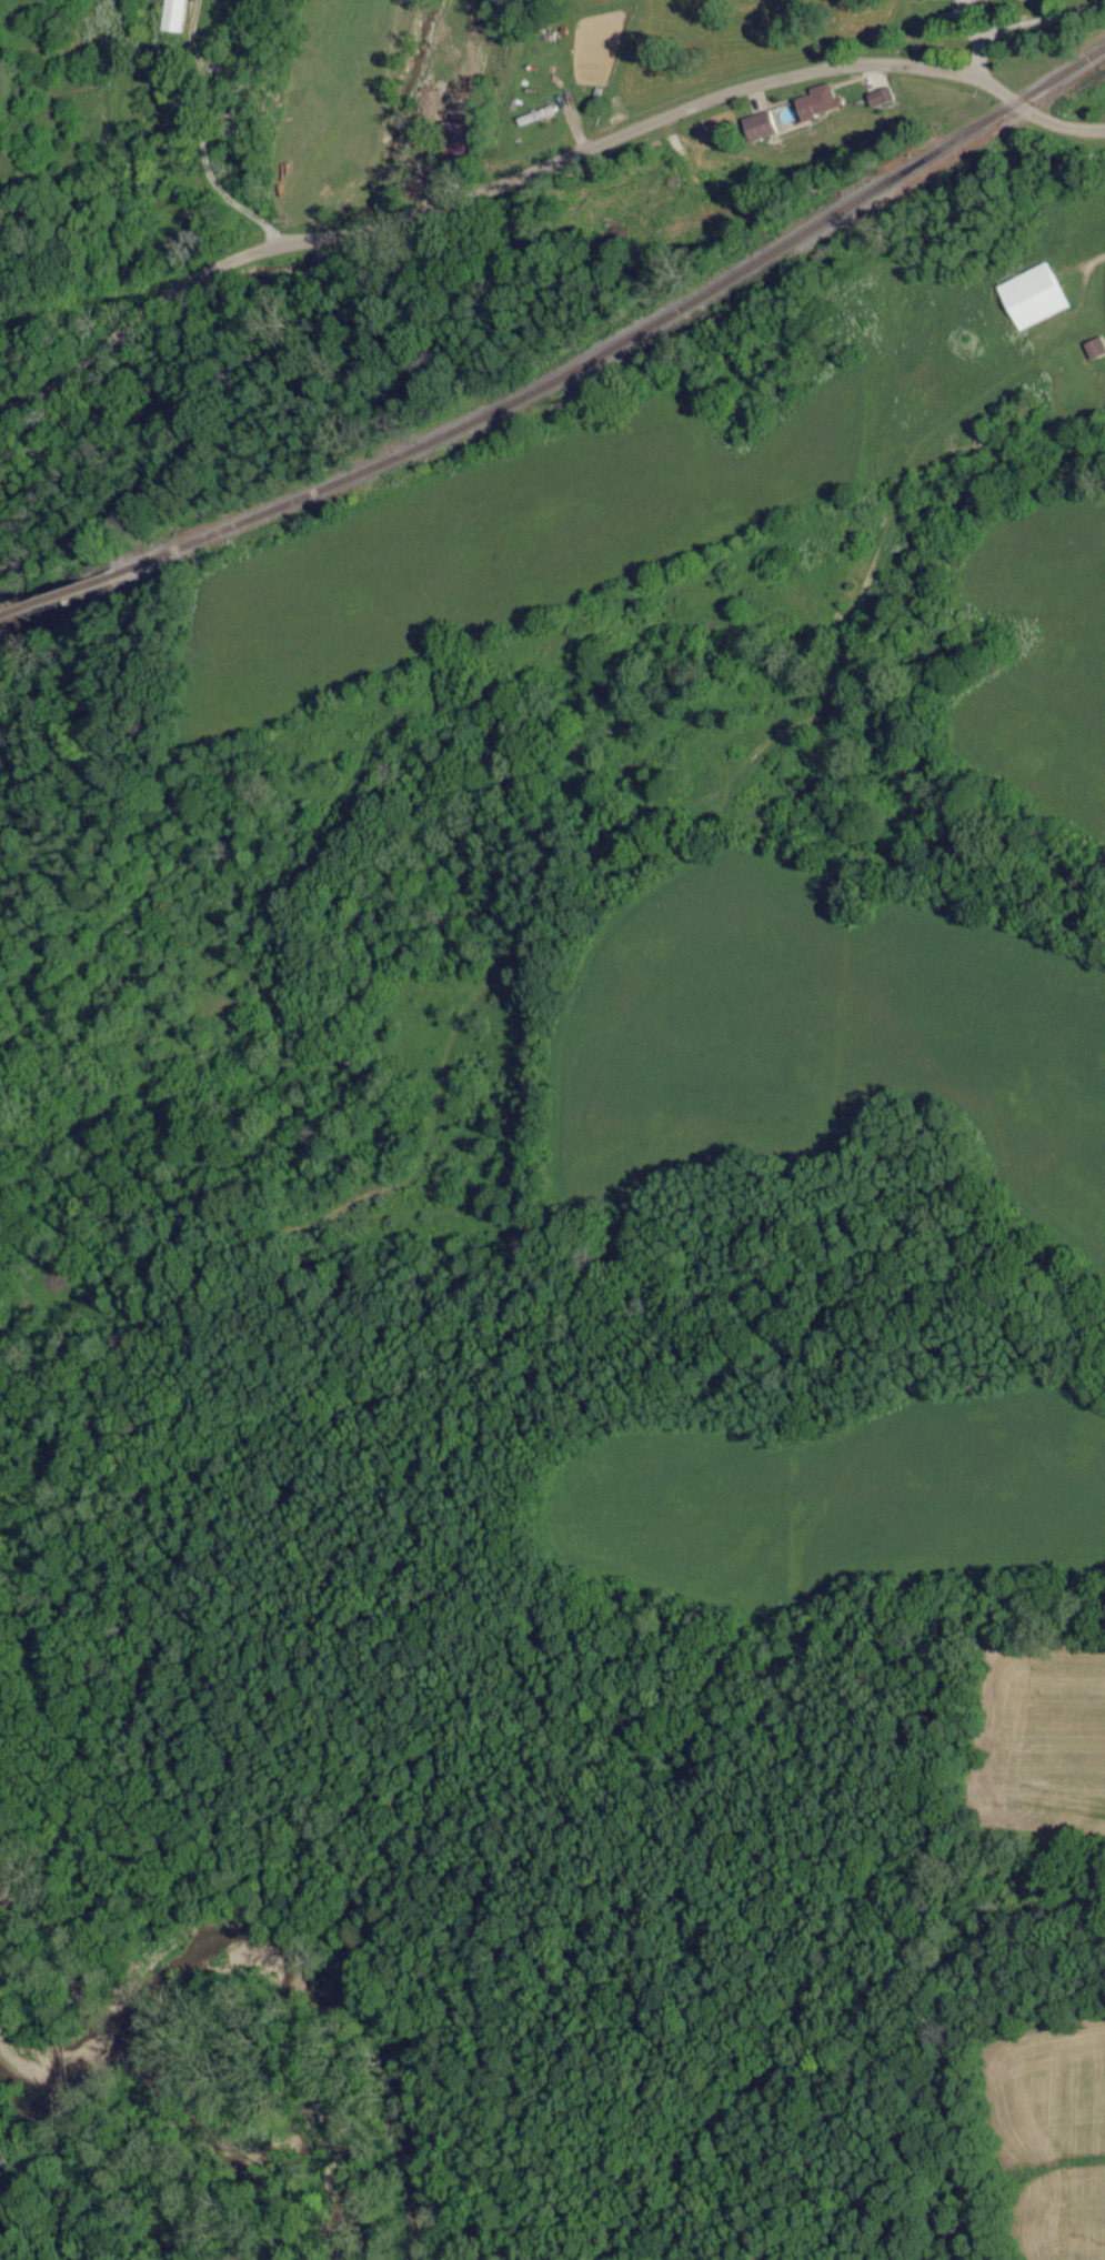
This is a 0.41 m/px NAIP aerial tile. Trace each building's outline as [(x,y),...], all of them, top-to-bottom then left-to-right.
[(185,0),(162,0),(159,31),(182,34),(185,0)] [(791,100),(797,121),(841,107),(838,97),(832,99),(827,82),(805,89),(807,95),(791,100)] [(863,94),(867,108),(892,102),(888,88),(863,94)] [(737,121),(746,143),(773,134),(765,110),(737,121)] [(467,157),(465,123),(439,124),(440,159),(467,157)] [(1013,332),(1068,309),(1056,281),(1050,283),(1043,265),(993,286),(1013,332)]
